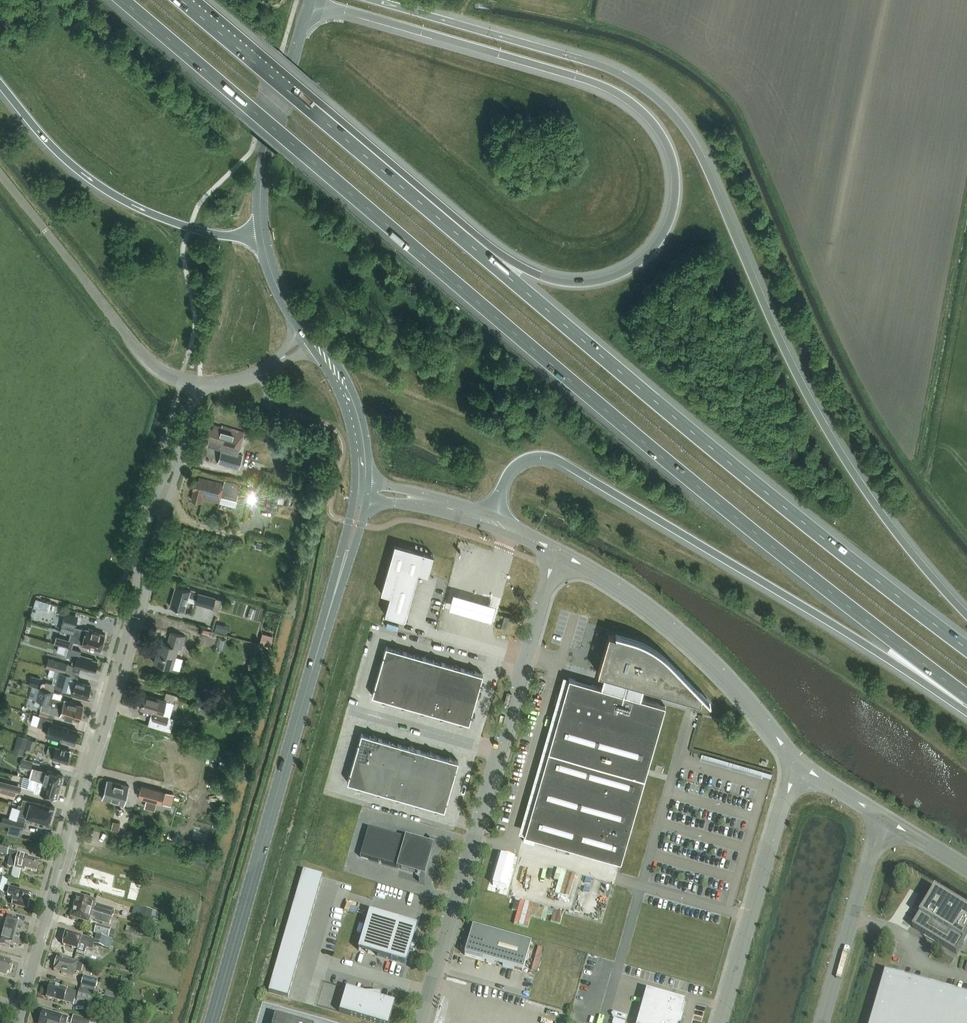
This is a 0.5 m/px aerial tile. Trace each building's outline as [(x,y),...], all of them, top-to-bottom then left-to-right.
[(238,454),(244,432),(222,425),(221,427),(214,425),(213,429),(209,428),(206,437),(209,438),(207,445),(221,450),(217,463),(238,469),(242,455),(238,454)] [(276,474),(264,470),(262,477),(273,481),(276,474)] [(241,484),(235,483),(225,480),(224,484),(199,478),(198,482),(195,481),(193,489),(194,490),(192,500),(202,502),(203,498),(219,502),(221,497),(236,501),(241,484)] [(269,493),(266,509),(276,511),(279,495),(269,493)] [(418,572),(428,575),(433,555),(394,544),(381,593),(390,595),(384,614),(405,620),(418,572)] [(190,590),(176,586),(170,606),(184,611),(188,597),(196,599),(195,603),(213,608),(216,597),(198,593),(198,594),(190,591),(190,590)] [(496,603),(453,591),(449,606),(492,618),(496,603)] [(221,599),(216,597),(213,608),(212,609),(218,610),(221,599)] [(36,600),(34,608),(42,610),(44,602),(36,600)] [(71,633),(103,642),(105,634),(93,631),(93,630),(88,628),(88,629),(86,629),(86,630),(75,627),(77,621),(78,615),(65,612),(64,617),(61,630),(71,633)] [(502,625),(507,627),(510,616),(505,614),(502,625)] [(178,648),(182,649),(185,636),(171,632),(167,644),(160,642),(154,663),(173,668),(178,648)] [(103,642),(71,633),(69,639),(76,641),(75,642),(82,644),(82,645),(84,645),(83,646),(88,648),(88,647),(101,650),(103,642)] [(651,648),(647,646),(642,644),(639,642),(636,641),(633,640),(609,633),(598,672),(605,674),(601,687),(569,678),(568,682),(524,834),(621,861),(644,778),(648,764),(665,705),(640,698),(644,685),(700,701),(701,697),(700,697),(701,696),(684,679),(684,676),(678,670),(677,672),(667,661),(658,653),(654,651),(651,648)] [(261,644),(273,647),(275,640),(263,636),(261,644)] [(55,643),(69,646),(70,640),(57,637),(55,643)] [(386,646),(379,671),(372,695),(382,698),(382,701),(389,700),(391,701),(401,704),(401,706),(408,706),(411,707),(420,709),(420,712),(427,711),(430,712),(439,715),(440,718),(446,717),(450,718),(458,720),(459,723),(466,722),(469,723),(476,698),(483,674),(480,673),(474,669),(473,671),(464,669),(460,668),(455,664),(453,666),(444,663),(441,662),(436,658),(434,660),(425,658),(422,657),(417,653),(415,655),(405,652),(403,651),(398,647),(396,649),(386,646)] [(72,663),(75,664),(74,666),(73,670),(79,672),(80,668),(88,670),(89,670),(95,671),(98,661),(92,659),(92,658),(80,655),(81,651),(68,647),(66,655),(74,658),(72,663)] [(59,671),(65,673),(68,664),(48,659),(46,668),(59,671)] [(256,662),(248,663),(249,672),(257,672),(256,662)] [(65,673),(59,671),(54,688),(87,697),(91,685),(70,679),(71,675),(65,673)] [(33,686),(38,687),(41,678),(31,675),(29,684),(33,686)] [(43,702),(82,714),(84,708),(83,708),(83,706),(73,703),(73,702),(64,699),(64,700),(52,697),(54,692),(40,688),(37,700),(43,702)] [(166,693),(164,700),(166,701),(172,703),(173,703),(175,695),(166,693)] [(153,719),(166,723),(168,717),(162,715),(166,701),(164,700),(145,694),(140,709),(155,713),(153,719)] [(82,714),(43,702),(41,710),(51,713),(60,715),(60,716),(68,719),(68,718),(79,721),(80,719),(81,719),(82,714)] [(50,718),(51,713),(41,710),(39,715),(40,716),(50,718)] [(58,739),(74,743),(78,730),(62,726),(52,723),(53,719),(50,718),(40,716),(37,726),(48,729),(46,735),(58,738),(58,739)] [(226,730),(239,723),(235,716),(222,723),(226,730)] [(390,742),(381,739),(378,738),(373,734),(371,736),(361,733),(354,758),(347,782),(357,785),(358,788),(364,787),(376,790),(377,793),(383,792),(386,793),(396,796),(396,799),(403,798),(405,799),(415,801),(415,804),(422,803),(434,807),(434,810),(441,809),(444,810),(451,785),(458,761),(455,760),(450,756),(448,758),(439,755),(436,755),(431,750),(429,753),(419,750),(417,749),(411,745),(410,747),(400,744),(397,744),(392,739),(390,742)] [(25,749),(29,738),(18,735),(15,746),(25,749)] [(34,750),(37,740),(30,738),(27,748),(34,750)] [(59,760),(68,763),(70,755),(69,755),(70,751),(56,747),(49,745),(46,754),(53,756),(52,758),(54,759),(54,760),(59,761),(59,760)] [(21,765),(32,768),(34,761),(23,758),(21,765)] [(64,778),(63,777),(63,775),(46,770),(46,771),(40,770),(39,776),(42,777),(40,781),(49,783),(50,781),(61,784),(61,782),(63,782),(64,778)] [(49,783),(40,781),(32,778),(30,787),(35,789),(34,790),(40,792),(40,793),(57,798),(57,796),(59,796),(60,792),(59,791),(61,784),(50,781),(49,783)] [(10,783),(0,780),(0,787),(8,789),(10,783)] [(124,805),(129,786),(107,780),(102,799),(124,805)] [(165,791),(142,785),(138,797),(148,800),(146,807),(155,810),(157,802),(161,803),(165,791)] [(0,787),(0,788),(0,795),(14,799),(16,791),(8,790),(0,787)] [(19,804),(18,806),(52,816),(52,814),(54,814),(55,810),(54,809),(54,807),(31,800),(31,801),(23,799),(21,805),(19,804)] [(52,816),(18,806),(18,808),(20,809),(18,815),(26,817),(50,824),(50,822),(51,822),(53,818),(51,817),(52,816)] [(4,816),(2,824),(20,828),(22,821),(4,816)] [(418,874),(420,866),(420,868),(419,870),(419,873),(419,875),(419,878),(419,880),(419,882),(420,882),(420,880),(420,877),(420,875),(420,873),(420,870),(420,868),(421,866),(421,864),(422,861),(422,859),(423,857),(424,855),(425,851),(426,849),(428,845),(429,844),(430,842),(432,838),(430,841),(428,844),(427,846),(425,849),(424,852),(426,845),(423,844),(407,839),(407,838),(406,839),(368,828),(360,857),(398,868),(398,869),(399,868),(415,873),(418,874)] [(8,856),(9,855),(9,852),(10,847),(0,845),(0,854),(8,856)] [(28,859),(29,856),(9,852),(9,855),(10,856),(9,858),(7,867),(13,868),(11,879),(19,881),(21,870),(25,871),(25,870),(36,872),(39,861),(28,859)] [(494,857),(486,886),(499,890),(508,861),(494,857)] [(196,863),(210,867),(211,861),(198,858),(196,863)] [(556,879),(559,880),(557,893),(573,896),(577,872),(558,868),(556,879)] [(301,880),(320,885),(323,876),(304,871),(301,880)] [(15,906),(27,910),(32,895),(19,891),(19,892),(6,888),(7,882),(0,880),(0,893),(4,894),(10,895),(9,899),(13,900),(12,905),(15,906)] [(320,885),(301,880),(299,888),(318,894),(320,885)] [(318,894),(299,888),(296,897),(315,902),(318,894)] [(936,890),(913,928),(957,955),(966,938),(966,909),(936,890)] [(74,907),(112,919),(115,910),(94,904),(95,901),(77,896),(76,900),(75,901),(74,904),(75,905),(74,907)] [(315,902),(296,897),(294,906),(313,911),(315,902)] [(515,923),(530,926),(535,902),(516,898),(514,909),(518,910),(515,923)] [(313,911),(294,906),(291,914),(310,920),(313,911)] [(95,922),(99,923),(110,926),(112,919),(74,907),(73,909),(72,910),(71,912),(72,913),(71,918),(89,924),(90,917),(96,919),(95,922)] [(141,907),(137,919),(150,922),(153,910),(141,907)] [(562,920),(564,911),(556,909),(555,914),(555,915),(554,918),(562,920)] [(406,964),(418,926),(369,911),(358,950),(406,964)] [(310,920),(291,914),(289,923),(308,928),(310,920)] [(8,917),(4,931),(21,936),(24,925),(16,922),(17,920),(8,917)] [(308,928),(289,923),(286,931),(305,937),(308,928)] [(98,925),(95,933),(110,938),(111,936),(114,937),(116,931),(98,925)] [(523,972),(527,957),(531,942),(473,926),(469,941),(465,955),(523,972)] [(127,931),(139,936),(141,931),(128,927),(127,931)] [(4,931),(0,945),(9,948),(10,945),(18,947),(21,936),(4,931)] [(305,937),(286,931),(284,940),(303,946),(305,937)] [(62,942),(63,943),(62,945),(78,950),(77,952),(85,955),(87,949),(93,951),(95,945),(105,948),(108,938),(98,935),(96,942),(82,937),(66,932),(65,938),(63,939),(62,942)] [(303,946),(284,940),(281,949),(300,954),(303,946)] [(300,954),(281,949),(279,957),(298,963),(300,954)] [(298,963),(279,957),(276,966),(295,972),(298,963)] [(10,973),(13,965),(10,964),(11,961),(0,958),(0,973),(7,975),(8,972),(10,973)] [(75,972),(81,974),(83,966),(77,964),(61,959),(61,960),(57,959),(55,968),(54,971),(62,973),(62,974),(73,977),(75,972)] [(295,972),(276,966),(274,975),(293,980),(295,972)] [(886,972),(871,1022),(966,1022),(966,996),(886,973),(886,972)] [(293,980),(274,975),(269,992),(288,998),(293,980)] [(81,986),(95,991),(98,981),(84,976),(81,986)] [(65,998),(75,1001),(77,993),(67,990),(50,985),(46,998),(64,1003),(65,998)] [(375,1022),(389,1022),(395,1003),(381,999),(381,995),(366,994),(346,989),(339,1012),(375,1022)] [(77,1000),(91,1004),(94,994),(80,990),(77,1000)] [(646,990),(637,1022),(681,1022),(683,1017),(681,1015),(685,1001),(646,990)] [(69,1018),(43,1011),(39,1022),(67,1022),(69,1018)]
